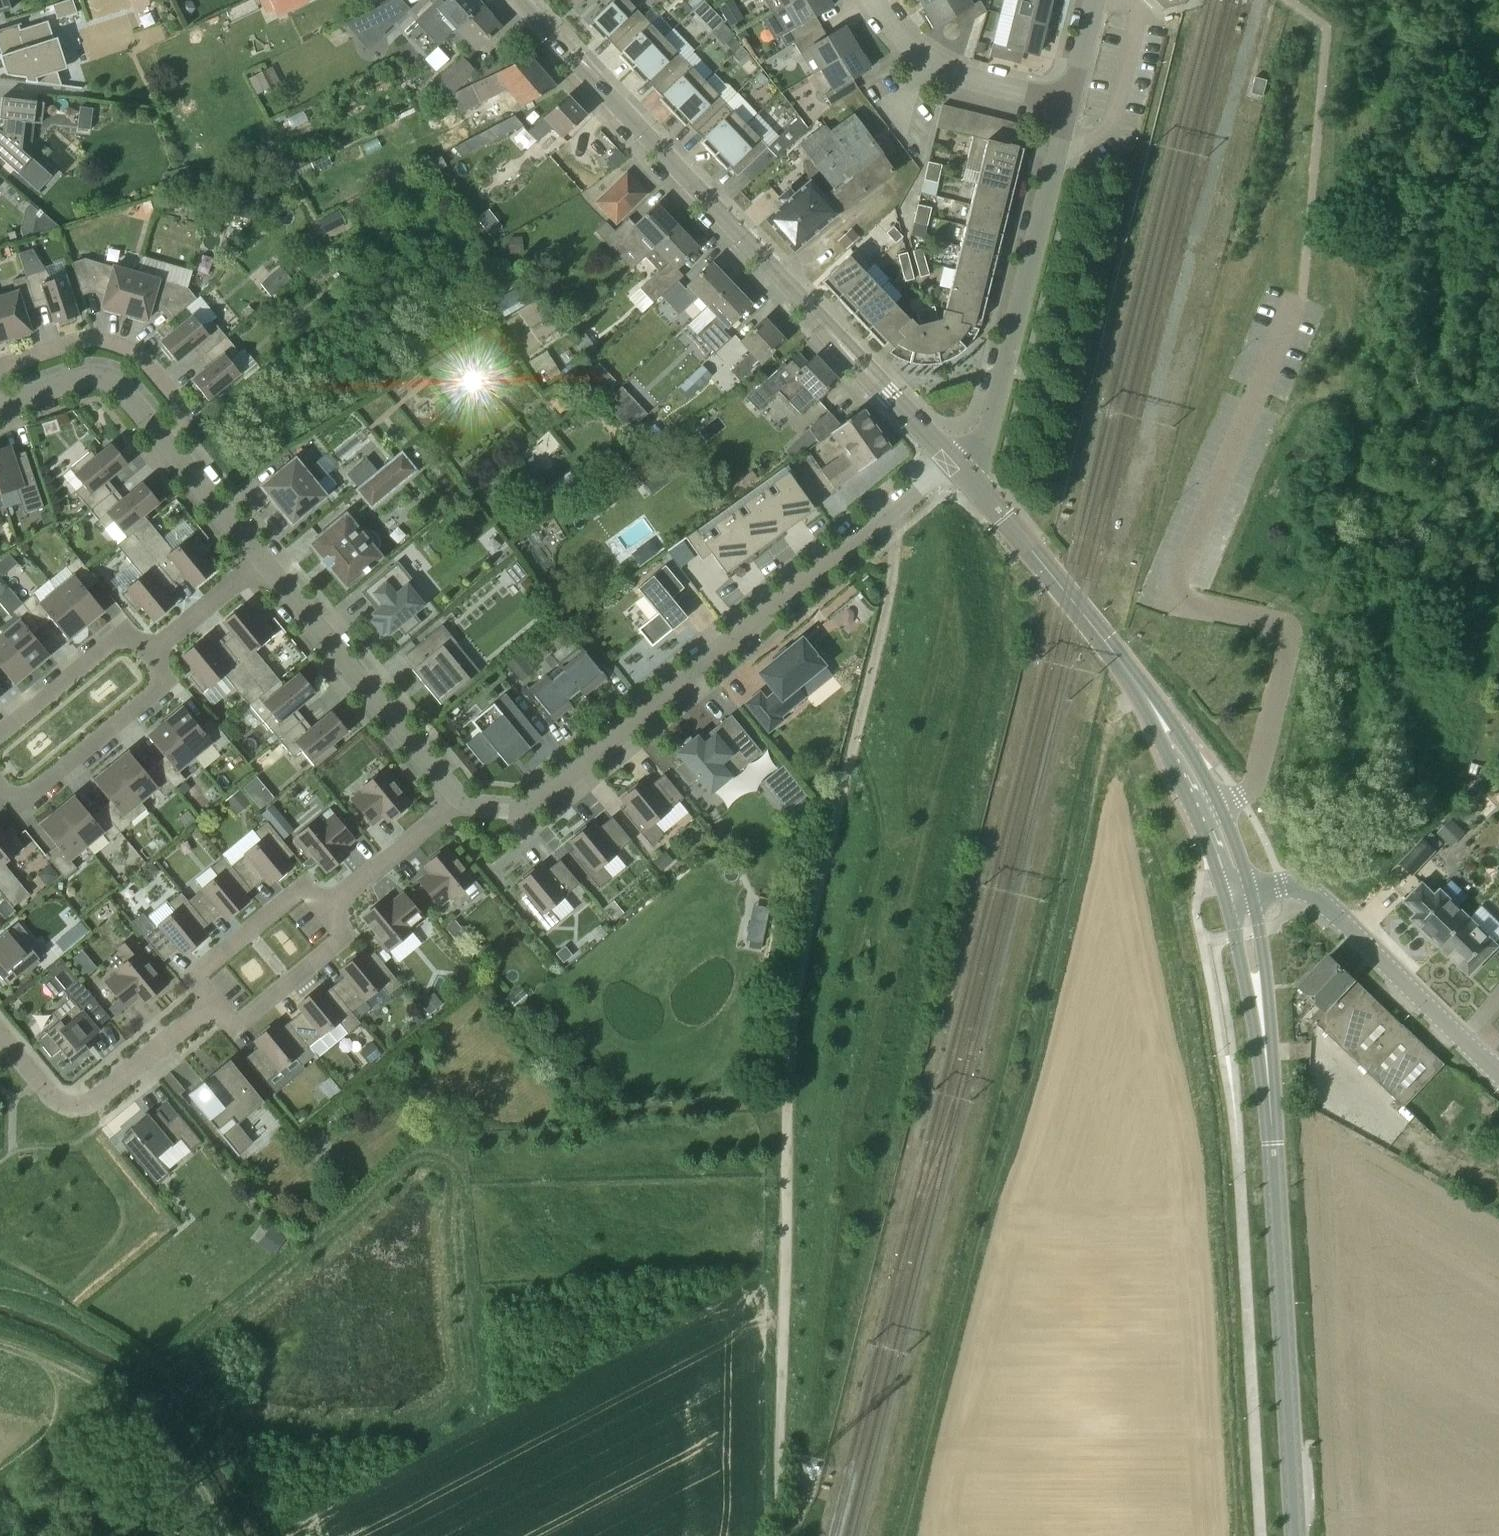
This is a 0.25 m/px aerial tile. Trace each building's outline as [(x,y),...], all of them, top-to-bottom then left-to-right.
[(11,10),(8,0),(0,0),(0,13),(11,10)] [(53,5),(57,19),(77,13),(73,0),(68,0),(53,5)] [(276,15),(306,0),(269,0),(276,15)] [(387,2),(343,22),(355,35),(380,24),(386,29),(411,5),(407,0),(391,0),(387,2)] [(448,38),(481,6),(475,0),(448,0),(442,5),(438,1),(420,17),(432,31),(443,43),(448,38)] [(613,45),(643,17),(627,0),(616,0),(589,26),(598,36),(601,33),(613,45)] [(723,13),(735,6),(732,0),(731,0),(719,7),(723,13)] [(772,14),(783,8),(796,0),(764,0),(772,14)] [(815,31),(808,20),(833,5),(830,0),(796,0),(783,8),(795,27),(786,33),(793,44),(815,31)] [(966,0),(935,0),(923,7),(928,14),(924,16),(932,30),(957,15),(963,25),(985,12),(979,1),(970,6),(966,0)] [(1015,18),(1048,26),(1052,12),(1047,11),(1050,0),(1019,0),(1015,18)] [(684,15),(691,9),(684,1),(677,8),(684,15)] [(703,1),(695,10),(703,19),(712,11),(703,1)] [(460,48),(468,58),(500,28),(489,17),(490,16),(481,6),(448,38),(459,49),(460,48)] [(643,17),(613,45),(625,58),(622,60),(631,70),(663,39),(643,17)] [(1045,40),(1048,26),(1015,18),(1007,49),(993,45),(990,58),(1014,63),(1017,52),(1036,56),(1040,39),(1045,40)] [(0,30),(0,51),(2,56),(0,56),(7,75),(26,78),(27,82),(62,86),(51,51),(57,49),(48,21),(20,30),(18,24),(0,30)] [(724,23),(717,30),(728,41),(734,35),(724,23)] [(821,41),(815,31),(793,44),(811,75),(820,70),(855,49),(850,42),(854,40),(846,26),(821,41)] [(740,38),(742,41),(749,37),(744,30),(737,35),(739,39),(740,38)] [(732,37),(725,44),(733,53),(741,46),(732,37)] [(663,39),(631,70),(640,79),(643,77),(654,89),(684,61),(663,39)] [(986,44),(978,42),(975,52),(983,54),(986,44)] [(422,59),(435,71),(447,58),(435,46),(422,59)] [(733,57),(739,63),(748,54),(742,48),(733,57)] [(823,95),(830,107),(852,93),(846,83),(871,68),(863,54),(859,56),(855,49),(820,70),(832,90),(823,95)] [(555,88),(529,57),(452,95),(461,114),(505,91),(520,108),(555,88)] [(461,59),(437,82),(449,95),(474,72),(461,59)] [(684,61),(654,89),(666,101),(663,104),(672,114),(705,82),(684,61)] [(266,70),(257,75),(265,90),(274,85),(266,70)] [(768,80),(761,72),(753,80),(760,87),(768,80)] [(1266,80),(1255,77),(1251,93),(1262,96),(1266,80)] [(684,120),(696,133),(725,104),(705,82),(672,114),(681,123),(684,120)] [(552,130),(561,140),(570,150),(595,127),(567,96),(528,133),(538,143),(552,130)] [(2,97),(0,115),(0,119),(4,119),(3,133),(0,130),(0,157),(18,173),(31,158),(21,150),(25,122),(42,124),(45,102),(2,97)] [(713,157),(746,126),(725,104),(696,133),(707,145),(704,147),(713,157)] [(936,129),(948,132),(954,108),(942,105),(936,129)] [(954,108),(948,132),(960,135),(966,111),(954,108)] [(93,111),(81,109),(78,131),(91,132),(93,111)] [(978,114),(966,111),(960,135),(973,138),(978,114)] [(893,173),(849,112),(825,128),(824,127),(823,128),(838,149),(815,167),(834,190),(824,198),(837,214),(893,173)] [(990,117),(978,114),(973,138),(985,140),(990,117)] [(997,143),(1002,120),(990,117),(985,140),(997,143)] [(997,143),(1015,148),(1019,134),(1021,125),(1002,120),(997,143)] [(779,136),(767,148),(777,158),(800,135),(791,125),(779,136)] [(737,176),(742,172),(767,148),(746,126),(713,157),(722,166),(725,164),(737,176)] [(461,156),(498,138),(490,128),(454,148),(461,156)] [(775,199),(781,206),(764,221),(779,237),(798,220),(797,218),(823,196),(824,198),(834,190),(815,167),(838,149),(823,128),(800,146),(811,161),(805,166),(809,182),(793,195),(788,189),(775,199)] [(1029,136),(1019,134),(1015,148),(1023,150),(1025,150),(1029,136)] [(967,158),(1018,171),(1023,150),(1015,148),(997,143),(985,140),(973,138),(967,158)] [(624,158),(617,149),(606,159),(614,167),(624,158)] [(975,187),(1008,195),(1012,196),(1018,171),(967,158),(961,183),(975,187)] [(939,175),(941,166),(928,163),(926,172),(939,175)] [(178,169),(182,183),(182,185),(193,182),(193,180),(188,166),(178,169)] [(926,172),(923,181),(937,184),(939,175),(926,172)] [(616,222),(645,194),(626,176),(598,203),(616,222)] [(1012,196),(1008,195),(975,187),(970,208),(1006,217),(1012,196)] [(226,209),(224,212),(249,219),(263,199),(257,195),(226,209)] [(837,214),(824,198),(823,196),(797,218),(798,220),(779,237),(792,253),(837,214)] [(677,226),(656,205),(635,226),(628,219),(614,232),(605,222),(595,233),(630,269),(644,256),(677,226)] [(931,209),(918,206),(917,205),(915,215),(928,217),(931,209)] [(964,229),(997,238),(1001,238),(1006,217),(970,208),(964,229)] [(30,236),(34,235),(58,228),(59,226),(40,209),(38,211),(35,214),(30,236)] [(339,210),(318,220),(324,233),(345,224),(339,210)] [(488,210),(477,219),(489,235),(501,226),(488,210)] [(915,215),(912,223),(926,226),(928,217),(915,215)] [(923,239),(926,226),(912,223),(909,235),(923,239)] [(698,249),(677,226),(644,256),(659,271),(640,289),(653,303),(660,297),(678,280),(682,276),(676,269),(698,249)] [(893,227),(885,234),(895,244),(902,238),(893,227)] [(859,237),(851,228),(838,240),(846,249),(859,237)] [(959,251),(992,259),(996,260),(1001,238),(997,238),(964,229),(959,251)] [(522,237),(508,238),(510,255),(523,254),(522,237)] [(39,270),(34,249),(0,258),(0,280),(39,270)] [(916,265),(925,263),(922,249),(912,252),(916,265)] [(855,251),(836,269),(821,283),(836,299),(864,273),(871,267),(855,251)] [(954,272),(987,280),(991,281),(994,265),(996,260),(992,259),(959,251),(954,272)] [(897,256),(901,269),(910,267),(907,253),(897,256)] [(81,291),(93,288),(107,292),(102,309),(105,310),(104,313),(120,317),(121,314),(124,315),(136,274),(85,259),(72,263),(81,291)] [(919,278),(922,277),(929,276),(925,263),(916,265),(919,278)] [(711,264),(685,289),(678,280),(660,297),(678,316),(697,299),(705,307),(730,284),(711,264)] [(901,269),(904,282),(914,280),(910,267),(901,269)] [(26,277),(34,303),(46,299),(55,325),(59,324),(60,327),(74,322),(73,319),(78,318),(65,277),(52,281),(46,271),(26,277)] [(991,281),(987,280),(954,272),(949,293),(985,303),(991,281)] [(864,273),(836,299),(852,315),(879,289),(864,273)] [(136,274),(124,315),(128,316),(127,320),(143,324),(144,321),(147,322),(152,305),(165,309),(174,319),(197,300),(188,289),(136,274)] [(34,303),(26,277),(13,281),(16,293),(0,298),(0,314),(9,340),(12,339),(13,342),(29,337),(28,334),(31,333),(22,307),(34,303)] [(751,306),(730,284),(705,307),(696,316),(707,326),(697,335),(705,344),(693,354),(703,365),(731,339),(723,331),(725,329),(726,329),(751,306)] [(501,314),(502,313),(524,301),(516,288),(494,301),(501,314)] [(879,289),(852,315),(867,331),(894,305),(879,289)] [(942,313),(973,321),(980,322),(985,303),(949,293),(944,312),(942,311),(942,313)] [(894,305),(867,331),(883,348),(888,343),(911,321),(910,320),(908,321),(894,305)] [(937,321),(934,307),(925,310),(928,323),(937,321)] [(925,310),(916,312),(919,326),(928,323),(925,310)] [(934,366),(939,365),(945,363),(949,361),(954,358),(958,356),(962,353),(965,349),(969,345),(973,340),(976,335),(979,330),(971,328),(973,321),(942,313),(940,320),(937,321),(928,323),(919,326),(916,327),(911,321),(888,343),(894,349),(888,354),(892,356),(896,359),(900,361),(905,363),(909,364),(914,365),(919,366),(924,366),(929,366),(934,366)] [(9,340),(0,314),(0,347),(6,345),(5,342),(9,340)] [(202,327),(193,317),(161,344),(164,348),(161,350),(170,361),(173,359),(176,363),(197,346),(205,356),(226,338),(213,322),(202,327)] [(784,341),(764,320),(740,344),(750,354),(730,372),(739,381),(758,363),(760,365),(784,341)] [(571,341),(582,358),(595,349),(585,332),(571,341)] [(226,338),(205,356),(213,365),(192,382),(195,386),(192,388),(202,399),(204,397),(207,401),(239,374),(232,364),(239,354),(226,338)] [(780,392),(786,400),(800,414),(819,397),(820,398),(826,393),(824,391),(837,380),(815,356),(806,364),(798,355),(749,401),(759,412),(780,392)] [(697,390),(712,376),(703,366),(689,381),(681,387),(689,396),(697,390)] [(607,372),(598,381),(606,390),(615,381),(607,372)] [(457,377),(442,390),(453,404),(469,391),(457,377)] [(746,397),(754,389),(757,387),(751,380),(748,383),(740,390),(746,397)] [(636,403),(617,419),(627,432),(647,415),(636,403)] [(833,490),(857,473),(890,449),(862,410),(841,425),(829,434),(843,453),(837,457),(840,461),(822,474),(833,490)] [(818,442),(829,434),(841,425),(830,412),(809,430),(818,442)] [(662,434),(656,426),(645,435),(651,443),(662,434)] [(797,440),(805,452),(818,442),(809,430),(797,440)] [(27,457),(15,461),(10,446),(0,449),(0,493),(1,496),(16,491),(24,515),(44,508),(27,457)] [(84,487),(75,493),(90,512),(111,495),(103,485),(127,465),(111,446),(96,459),(91,453),(70,470),(84,487)] [(371,508),(395,488),(415,472),(400,453),(377,472),(360,486),(356,489),(371,508)] [(322,479),(313,467),(305,473),(295,460),(261,488),(273,503),(276,501),(281,507),(278,509),(291,525),(325,497),(315,485),(322,479)] [(672,460),(666,465),(643,482),(652,494),(681,473),(672,460)] [(369,462),(368,463),(352,476),(360,486),(377,472),(369,462)] [(563,478),(565,480),(575,493),(576,494),(590,483),(577,467),(563,478)] [(789,475),(700,540),(724,572),(813,507),(789,475)] [(128,529),(143,516),(158,504),(143,485),(119,505),(111,495),(90,512),(100,524),(108,517),(122,533),(128,529)] [(52,511),(41,515),(44,525),(55,521),(52,511)] [(173,552),(166,544),(143,516),(128,529),(173,584),(183,576),(194,589),(215,572),(202,556),(208,551),(194,534),(173,552)] [(380,558),(345,517),(311,545),(322,558),(320,559),(329,570),(331,569),(346,587),(363,572),(365,574),(369,570),(368,569),(380,558)] [(163,593),(173,584),(128,529),(122,533),(114,540),(143,576),(121,595),(135,612),(141,606),(154,622),(174,606),(163,593)] [(13,568),(4,558),(0,561),(0,574),(2,577),(13,568)] [(56,591),(86,627),(104,612),(83,587),(94,579),(78,559),(66,569),(73,577),(56,591)] [(526,576),(516,563),(506,570),(516,583),(526,576)] [(413,583),(397,564),(365,591),(375,603),(380,608),(372,615),(375,619),(371,622),(381,634),(385,631),(388,634),(398,626),(405,635),(420,623),(413,615),(423,605),(408,588),(413,583)] [(687,618),(671,599),(683,589),(665,566),(637,590),(657,614),(638,630),(652,647),(687,618)] [(18,601),(6,588),(0,593),(0,605),(6,612),(18,601)] [(48,616),(68,641),(86,627),(56,591),(40,605),(33,596),(23,605),(38,624),(48,616)] [(2,635),(32,671),(50,657),(29,632),(38,624),(23,605),(12,613),(19,622),(2,635)] [(284,688),(255,652),(276,634),(262,617),(256,622),(243,607),(222,623),(233,637),(223,645),(269,701),(284,688)] [(457,644),(442,626),(405,656),(415,668),(412,671),(440,705),(470,681),(447,653),(457,644)] [(14,686),(32,671),(2,635),(0,637),(0,669),(14,686)] [(780,718),(805,697),(798,688),(824,666),(801,639),(758,674),(774,694),(766,701),(759,693),(745,705),(768,732),(782,721),(780,718)] [(203,695),(225,676),(255,712),(263,705),(269,701),(223,645),(213,653),(202,640),(182,657),(195,673),(189,678),(203,695)] [(554,721),(571,707),(584,697),(585,696),(605,679),(597,669),(596,664),(591,662),(583,652),(563,669),(560,665),(529,691),(554,721)] [(520,653),(507,664),(521,682),(535,671),(520,653)] [(299,675),(284,688),(269,701),(263,705),(277,722),(269,729),(278,741),(299,724),(291,714),(315,694),(299,675)] [(490,707),(499,717),(465,745),(482,765),(497,753),(504,762),(513,755),(516,759),(541,739),(505,695),(490,707)] [(182,708),(179,711),(165,723),(194,758),(211,745),(218,753),(230,744),(214,724),(203,733),(182,708)] [(307,734),(299,724),(278,741),(293,759),(302,752),(315,768),(336,751),(331,745),(347,733),(331,714),(307,734)] [(168,762),(158,770),(174,789),(185,781),(178,772),(194,758),(165,723),(147,737),(168,762)] [(704,746),(697,738),(693,741),(690,737),(678,747),(681,751),(678,754),(685,763),(677,770),(688,785),(697,778),(706,789),(724,773),(728,779),(760,753),(741,731),(729,741),(721,730),(709,740),(709,742),(704,746)] [(128,753),(111,767),(140,803),(157,789),(164,798),(174,789),(158,770),(149,778),(128,753)] [(1479,765),(1472,763),(1470,772),(1477,775),(1479,765)] [(114,807),(104,814),(120,834),(131,825),(147,812),(140,803),(111,767),(93,782),(114,807)] [(398,784),(386,769),(350,798),(373,826),(382,818),(386,823),(393,818),(395,820),(406,811),(404,809),(410,804),(395,786),(398,784)] [(805,797),(782,769),(765,782),(787,811),(805,797)] [(653,824),(683,799),(664,775),(649,787),(644,781),(638,785),(637,783),(626,792),(628,794),(622,799),(627,805),(621,810),(651,846),(663,836),(653,824)] [(250,802),(239,789),(225,801),(236,814),(250,802)] [(267,791),(254,802),(260,809),(274,798),(267,791)] [(74,797),(57,812),(86,848),(103,834),(110,842),(120,834),(104,814),(95,822),(74,797)] [(1478,800),(1460,816),(1466,823),(1483,806),(1478,800)] [(262,813),(269,821),(279,813),(273,805),(262,813)] [(187,810),(178,818),(187,829),(196,821),(187,810)] [(77,870),(70,862),(86,848),(57,812),(39,826),(60,851),(49,860),(65,880),(77,870)] [(319,819),(299,836),(314,854),(311,856),(326,873),(348,855),(343,850),(354,841),(333,815),(323,824),(319,819)] [(601,867),(631,842),(612,818),(597,830),(592,823),(586,828),(585,826),(574,835),(576,837),(570,842),(575,848),(569,853),(599,888),(611,878),(601,867)] [(1451,819),(1438,833),(1449,845),(1463,831),(1451,819)] [(254,833),(261,841),(231,866),(250,891),(263,880),(268,886),(275,880),(277,883),(288,874),(286,872),(292,867),(287,861),(293,855),(267,823),(254,833)] [(18,912),(33,900),(8,870),(28,852),(12,832),(6,837),(0,830),(0,892),(18,912)] [(1404,870),(1411,876),(1442,843),(1435,837),(1404,870)] [(462,890),(476,879),(464,864),(461,866),(447,849),(441,854),(439,852),(428,860),(434,868),(418,881),(439,907),(450,898),(457,908),(469,898),(462,890)] [(665,852),(653,861),(662,871),(673,862),(665,852)] [(249,902),(244,896),(250,891),(231,866),(224,858),(211,869),(218,877),(188,902),(207,926),(220,916),(225,922),(249,902)] [(549,910),(580,885),(560,861),(545,872),(540,866),(535,871),(533,869),(522,878),(524,880),(518,885),(523,891),(517,896),(547,932),(559,922),(549,910)] [(159,872),(152,863),(144,871),(151,879),(159,872)] [(1414,920),(1443,948),(1470,919),(1459,908),(1469,898),(1452,881),(1437,897),(1424,885),(1407,903),(1420,915),(1414,920)] [(206,937),(201,931),(207,926),(188,902),(181,894),(168,904),(175,912),(155,929),(142,913),(131,923),(144,938),(149,944),(154,950),(164,962),(177,951),(182,958),(189,951),(191,953),(202,944),(200,942),(206,937)] [(411,931),(424,920),(403,894),(383,910),(379,904),(362,918),(377,936),(375,938),(387,953),(412,932),(411,931)] [(5,900),(0,904),(0,913),(5,920),(15,911),(5,900)] [(613,901),(603,909),(614,922),(624,913),(613,901)] [(1443,948),(1471,976),(1498,948),(1498,947),(1496,944),(1498,941),(1498,930),(1489,921),(1481,929),(1470,919),(1443,948)] [(455,921),(445,928),(455,941),(465,934),(455,921)] [(80,922),(70,930),(78,940),(88,931),(80,922)] [(8,986),(21,975),(24,978),(40,964),(38,961),(39,959),(28,946),(34,942),(18,923),(0,938),(0,977),(8,986)] [(117,973),(105,982),(127,1009),(137,1000),(142,1005),(149,999),(151,1001),(161,992),(160,990),(166,985),(151,968),(154,966),(143,953),(144,952),(132,938),(118,950),(128,962),(116,972),(117,973)] [(148,955),(154,950),(149,944),(143,949),(148,955)] [(565,947),(556,954),(563,963),(572,955),(565,947)] [(81,976),(94,970),(84,950),(72,956),(81,976)] [(340,971),(345,977),(331,989),(351,1013),(381,988),(388,996),(391,994),(400,986),(401,986),(374,953),(368,959),(363,953),(357,957),(355,955),(344,964),(346,966),(340,971)] [(1312,1020),(1358,1064),(1404,1108),(1446,1066),(1356,982),(1357,982),(1331,957),(1301,988),(1322,1008),(1312,1020)] [(52,1058),(61,1051),(72,1065),(89,1051),(84,1045),(92,1038),(99,1032),(84,1014),(80,1009),(92,999),(60,960),(47,971),(53,979),(57,976),(67,988),(63,991),(70,999),(52,1014),(59,1022),(46,1033),(47,1034),(38,1042),(52,1058)] [(1498,981),(1498,963),(1494,960),(1479,985),(1492,993),(1498,981)] [(405,993),(400,986),(391,994),(396,1000),(405,993)] [(302,1013),(288,1025),(308,1049),(315,1056),(317,1059),(360,1024),(351,1013),(331,989),(325,994),(320,988),(297,1006),(302,1013)] [(434,993),(420,1004),(429,1015),(443,1004),(434,993)] [(412,1015),(412,1022),(416,1027),(425,1020),(417,1011),(412,1015)] [(259,1048),(244,1060),(264,1084),(295,1059),(302,1067),(315,1056),(308,1049),(288,1025),(282,1029),(277,1023),(271,1028),(269,1026),(258,1035),(260,1037),(254,1042),(259,1048)] [(372,1044),(362,1052),(372,1064),(382,1056),(372,1044)] [(239,1157),(240,1157),(253,1145),(237,1125),(264,1103),(229,1061),(208,1079),(211,1082),(206,1086),(203,1083),(188,1095),(239,1157)] [(329,1077),(319,1086),(330,1099),(340,1090),(329,1077)] [(178,1115),(177,1115),(168,1123),(159,1112),(150,1119),(148,1116),(132,1129),(133,1131),(120,1142),(156,1186),(170,1174),(156,1157),(170,1146),(172,1148),(181,1140),(191,1152),(202,1143),(178,1115)] [(274,1255),(286,1238),(273,1228),(260,1246),(274,1255)]
